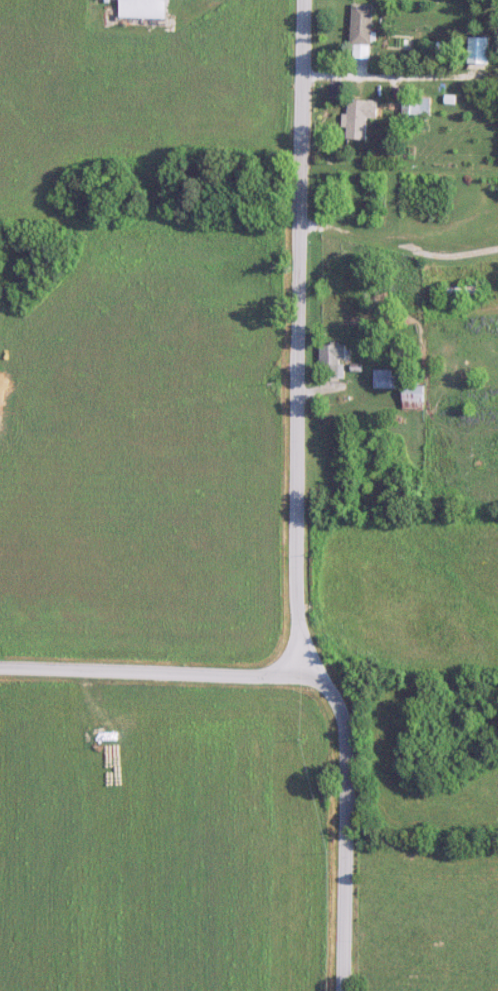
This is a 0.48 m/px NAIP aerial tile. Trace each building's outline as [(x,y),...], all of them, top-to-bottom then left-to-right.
[(167,0),(120,0),(120,18),(167,19),(167,0)] [(353,45),(373,45),(373,5),(353,5),(353,45)] [(490,38),(469,38),(469,69),(490,69),(490,38)] [(404,115),(421,115),(421,99),(404,99),(404,115)] [(378,118),(379,102),(348,100),(346,139),(367,140),(368,118),(378,118)] [(321,365),(326,365),(326,379),(345,379),(345,360),(347,360),(347,344),(321,344),(321,365)] [(405,403),(424,403),(424,386),(403,386),(403,376),(393,376),(393,369),(375,369),(375,389),(405,389),(405,403)]
